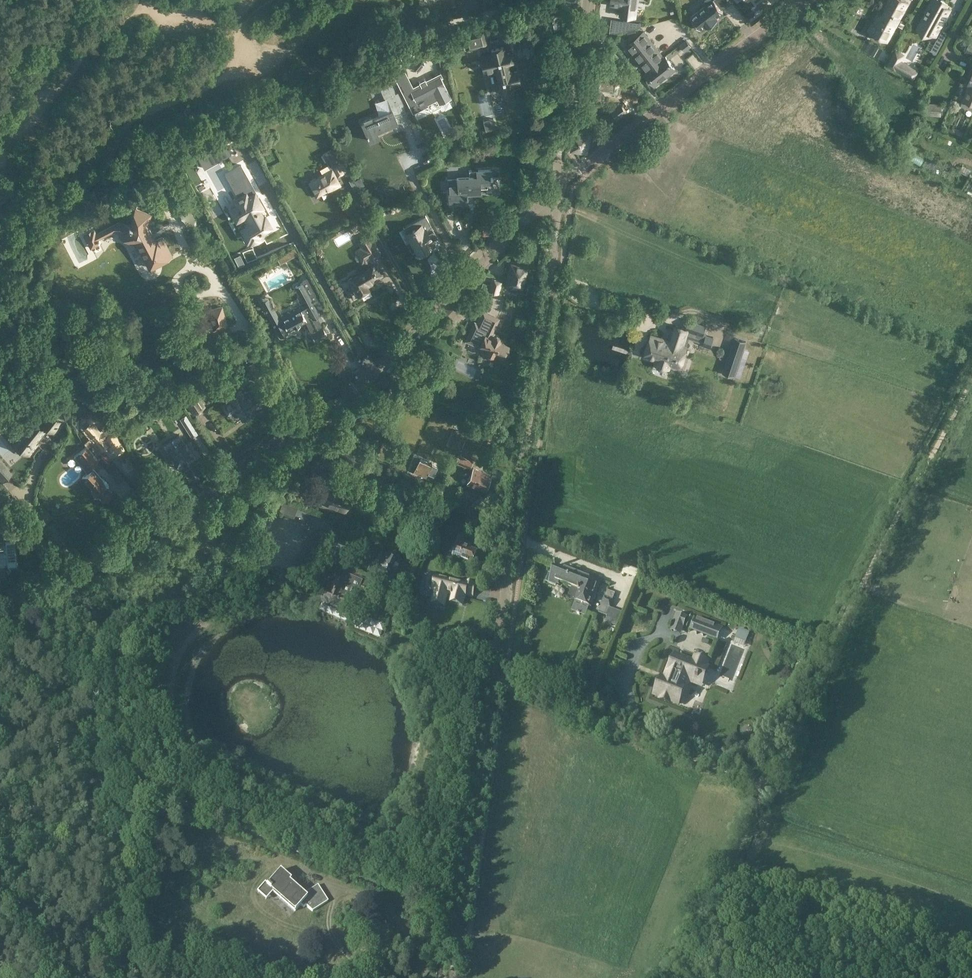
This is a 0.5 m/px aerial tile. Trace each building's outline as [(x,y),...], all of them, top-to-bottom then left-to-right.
[(479,8),(476,0),(467,0),(464,1),(467,11),(479,8)] [(608,4),(618,4),(617,12),(632,13),(633,0),(608,0),(608,4)] [(726,11),(720,0),(709,0),(710,2),(694,12),(699,21),(698,22),(700,25),(702,24),(702,25),(707,22),(709,25),(720,18),(718,16),(726,11)] [(910,2),(906,0),(887,0),(883,7),(884,8),(881,13),(880,13),(879,14),(878,14),(868,32),(888,42),(910,2)] [(915,28),(932,37),(933,35),(936,37),(952,8),(948,7),(949,4),(941,0),(931,0),(927,7),(928,8),(924,15),(923,14),(915,28)] [(640,22),(627,20),(625,30),(641,26),(640,22)] [(631,41),(636,51),(654,39),(648,30),(631,41)] [(486,45),(482,31),(464,36),(467,49),(486,45)] [(936,53),(943,42),(936,38),(930,50),(936,53)] [(636,51),(642,60),(660,48),(654,39),(636,51)] [(480,56),(484,71),(496,68),(502,93),(515,89),(514,84),(520,83),(517,71),(510,72),(507,63),(511,62),(508,52),(505,53),(503,47),(491,50),(492,54),(480,56)] [(642,60),(648,68),(665,56),(660,48),(642,60)] [(896,70),(914,80),(919,70),(911,65),(909,64),(901,60),(905,53),(895,48),(886,65),(896,70)] [(647,70),(656,82),(676,67),(667,55),(665,56),(648,68),(647,70)] [(596,67),(594,82),(618,86),(619,77),(605,75),(606,69),(596,67)] [(403,75),(395,79),(404,97),(406,96),(409,101),(415,99),(416,101),(415,101),(416,102),(422,99),(433,93),(437,100),(450,94),(448,91),(448,90),(447,88),(447,89),(441,78),(442,77),(441,73),(411,88),(404,74),(403,75)] [(961,99),(971,103),(971,74),(961,99)] [(364,121),(361,122),(369,142),(380,137),(378,131),(398,122),(396,117),(407,112),(398,91),(395,93),(390,80),(378,85),(384,99),(386,111),(372,117),(371,116),(363,119),(364,121)] [(618,86),(594,82),(591,97),(601,99),(603,91),(616,93),(618,86)] [(611,110),(617,119),(627,111),(621,102),(611,110)] [(941,105),(929,104),(928,113),(941,114),(941,105)] [(599,119),(587,117),(586,124),(598,125),(599,119)] [(422,128),(428,125),(425,119),(419,122),(422,128)] [(417,124),(412,126),(415,132),(420,130),(417,124)] [(423,130),(428,140),(438,134),(432,125),(423,130)] [(603,138),(599,133),(592,138),(597,145),(604,140),(603,138)] [(587,137),(575,135),(572,148),(585,150),(587,137)] [(225,143),(219,146),(225,157),(231,154),(225,143)] [(313,192),(316,197),(329,190),(330,191),(341,185),(337,177),(345,173),(344,172),(348,170),(343,160),(341,161),(334,147),(322,154),(331,169),(308,182),(311,187),(310,188),(312,191),(313,192)] [(225,174),(226,174),(232,184),(246,176),(241,166),(242,165),(241,165),(225,174)] [(448,203),(467,201),(466,188),(471,186),(472,189),(480,185),(474,174),(467,178),(469,183),(465,185),(457,185),(457,179),(446,179),(448,203)] [(360,177),(354,180),(359,188),(365,185),(360,177)] [(260,231),(270,225),(266,217),(261,207),(263,206),(257,197),(259,196),(258,195),(255,197),(253,193),(248,195),(246,192),(238,197),(234,199),(237,206),(232,208),(236,215),(235,216),(236,219),(243,215),(248,225),(243,228),(247,234),(244,236),(247,241),(249,240),(250,243),(263,236),(260,231)] [(350,197),(342,203),(349,214),(357,207),(350,197)] [(97,233),(94,229),(83,235),(90,249),(101,244),(99,239),(114,231),(119,233),(118,237),(129,241),(130,242),(131,241),(133,242),(135,245),(137,246),(149,269),(173,256),(162,235),(156,239),(148,224),(152,213),(135,207),(129,225),(118,221),(97,233)] [(444,222),(448,230),(452,227),(448,220),(444,222)] [(338,234),(346,230),(343,224),(335,229),(338,234)] [(421,224),(406,232),(418,253),(432,245),(430,241),(438,237),(434,230),(426,234),(421,224)] [(365,261),(368,266),(346,279),(351,288),(346,290),(352,299),(368,289),(365,285),(382,275),(375,262),(374,263),(371,258),(379,253),(368,235),(356,242),(360,247),(354,251),(361,264),(365,261)] [(294,247),(282,254),(285,261),(298,253),(294,247)] [(245,264),(240,253),(234,257),(239,267),(245,264)] [(526,266),(509,263),(505,283),(521,287),(526,266)] [(502,281),(491,278),(487,291),(490,291),(490,292),(498,294),(498,293),(499,293),(502,281)] [(269,314),(280,334),(288,330),(305,320),(311,331),(319,327),(314,318),(320,314),(312,300),(317,297),(308,279),(295,287),(302,299),(296,302),(298,308),(289,312),(288,311),(280,314),(278,310),(269,314)] [(487,291),(480,289),(478,295),(488,297),(490,292),(490,291),(487,291)] [(228,326),(222,306),(208,309),(213,330),(228,326)] [(475,320),(471,328),(483,334),(484,334),(479,346),(485,349),(484,352),(485,352),(487,355),(490,356),(493,356),(502,360),(509,345),(504,342),(505,340),(500,338),(500,335),(496,334),(494,335),(495,333),(493,331),(494,330),(493,329),(495,325),(488,322),(487,323),(485,322),(486,320),(477,316),(475,320)] [(694,331),(697,323),(679,317),(677,324),(675,324),(669,340),(650,334),(644,352),(656,356),(654,361),(662,364),(664,360),(673,363),(680,342),(681,342),(686,328),(694,331)] [(364,330),(359,322),(354,325),(359,333),(364,330)] [(319,327),(311,331),(311,332),(316,340),(327,334),(322,325),(319,327)] [(736,377),(747,344),(735,340),(724,373),(736,377)] [(252,376),(262,369),(254,357),(244,363),(251,374),(252,376)] [(254,411),(252,410),(270,398),(261,385),(245,395),(241,388),(226,397),(228,400),(222,404),(228,414),(237,408),(243,419),(254,411)] [(192,415),(206,406),(195,390),(182,399),(192,415)] [(52,403),(49,407),(56,412),(59,408),(52,403)] [(13,442),(29,454),(30,453),(37,445),(35,443),(47,428),(52,431),(60,420),(51,413),(50,414),(42,424),(32,416),(13,442)] [(179,419),(191,437),(198,433),(186,414),(179,419)] [(113,423),(117,431),(122,428),(118,420),(113,423)] [(472,432),(484,436),(482,442),(489,445),(495,431),(494,431),(494,430),(476,422),(472,432)] [(114,450),(116,454),(124,449),(114,432),(115,431),(112,425),(105,429),(110,437),(107,438),(111,446),(109,447),(112,451),(114,450)] [(455,429),(448,445),(455,448),(455,449),(458,450),(458,449),(460,450),(467,434),(455,429)] [(176,467),(194,456),(184,441),(179,434),(162,445),(167,452),(166,452),(170,458),(168,459),(171,463),(173,462),(176,467)] [(90,467),(98,460),(87,446),(78,453),(90,467)] [(381,456),(363,448),(360,453),(379,461),(381,456)] [(110,461),(106,455),(98,462),(103,467),(110,461)] [(455,462),(470,468),(473,461),(458,455),(455,462)] [(413,472),(426,478),(428,473),(433,476),(437,466),(419,458),(413,472)] [(11,475),(0,463),(0,482),(1,483),(11,475)] [(490,474),(472,467),(465,482),(483,489),(490,474)] [(102,478),(93,468),(81,478),(91,488),(90,489),(97,496),(103,502),(113,493),(108,487),(109,486),(103,478),(102,478)] [(382,474),(371,469),(366,481),(378,485),(382,474)] [(344,513),(352,494),(326,483),(318,501),(344,513)] [(477,528),(479,521),(468,516),(465,523),(477,528)] [(473,565),(478,552),(470,549),(472,545),(469,544),(471,538),(459,533),(453,548),(456,549),(452,557),(473,565)] [(311,553),(324,561),(329,552),(330,553),(334,545),(320,537),(311,553)] [(6,577),(5,565),(15,564),(12,539),(5,539),(6,545),(0,546),(0,577),(6,577)] [(400,561),(384,555),(375,576),(379,578),(379,580),(385,582),(386,581),(391,583),(400,561)] [(322,577),(326,568),(320,565),(315,573),(322,577)] [(553,566),(550,574),(549,573),(545,583),(556,586),(557,584),(558,582),(578,590),(583,576),(580,575),(580,573),(566,567),(565,570),(553,566)] [(583,576),(578,590),(574,601),(591,607),(601,580),(580,573),(580,575),(583,576)] [(327,583),(320,600),(346,610),(345,613),(349,615),(352,606),(362,610),(370,591),(360,587),(362,581),(347,574),(345,580),(334,576),(331,584),(327,583)] [(433,592),(430,604),(445,608),(448,596),(450,596),(448,603),(463,607),(466,597),(473,598),(477,584),(463,580),(462,582),(435,576),(431,591),(433,592)] [(600,603),(601,604),(598,612),(606,615),(608,607),(609,608),(612,600),(611,600),(614,593),(606,590),(603,597),(602,596),(600,603)] [(633,596),(630,603),(636,606),(640,599),(633,596)] [(623,613),(610,609),(607,618),(619,623),(623,613)] [(391,614),(391,622),(396,625),(399,617),(391,614)] [(696,618),(691,629),(716,639),(721,628),(696,618)] [(737,634),(747,638),(749,633),(739,629),(737,634)] [(454,650),(457,640),(443,637),(441,647),(454,650)] [(664,682),(660,680),(654,695),(661,697),(660,699),(669,703),(670,701),(678,704),(689,676),(696,678),(695,681),(698,682),(699,679),(703,681),(708,668),(706,667),(707,662),(695,657),(693,662),(680,657),(679,661),(672,658),(666,672),(668,673),(664,682)] [(279,870),(266,885),(294,910),(299,904),(300,904),(303,907),(305,905),(312,911),(328,901),(318,885),(305,893),(307,894),(305,896),(291,884),(290,885),(287,882),(290,880),(279,870)] [(151,889),(148,901),(160,905),(164,893),(151,889)]
